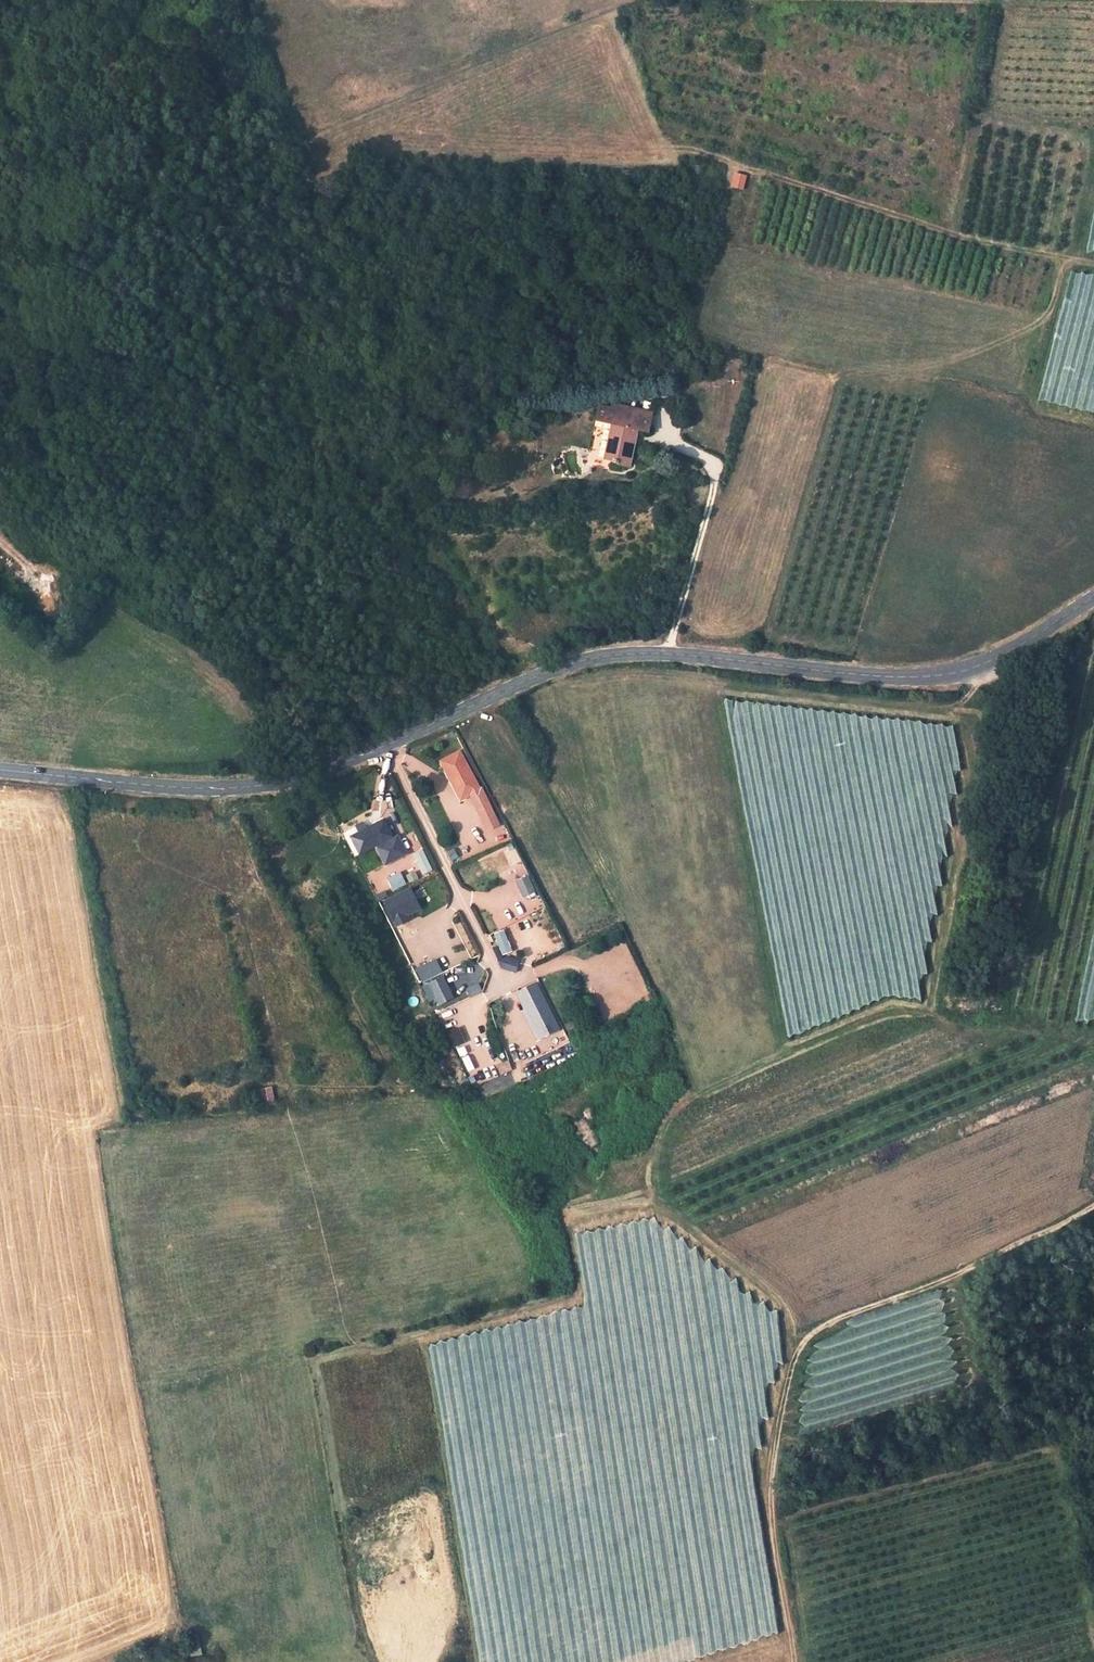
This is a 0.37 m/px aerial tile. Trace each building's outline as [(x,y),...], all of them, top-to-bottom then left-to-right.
[(731,187),(745,189),(746,174),(733,172),(731,187)] [(629,466),(638,425),(626,422),(625,427),(612,424),(605,458),(618,461),(617,463),(629,466)] [(488,798),(475,804),(493,844),(506,838),(488,798)] [(372,838),(382,865),(407,855),(397,829),(372,838)] [(422,849),(412,853),(424,876),(434,872),(422,849)] [(504,849),(478,859),(484,874),(497,870),(499,874),(511,869),(504,849)] [(392,891),(407,884),(401,871),(386,878),(392,891)] [(524,901),(537,895),(528,875),(515,881),(524,901)] [(394,925),(422,912),(411,887),(382,900),(394,925)] [(503,955),(513,951),(504,930),(494,934),(503,955)] [(443,972),(436,958),(428,961),(416,935),(402,942),(421,982),(443,972)] [(434,999),(438,1007),(455,998),(443,976),(421,988),(429,1002),(434,999)] [(538,981),(514,991),(536,1041),(560,1031),(538,981)] [(610,1013),(628,1006),(623,993),(605,999),(610,1013)] [(454,1047),(466,1042),(459,1027),(447,1032),(454,1047)] [(468,1044),(458,1049),(463,1062),(474,1057),(468,1044)] [(271,1089),(254,1092),(255,1102),(273,1099),(271,1089)] [(148,1648),(137,1650),(138,1661),(150,1660),(148,1648)]
